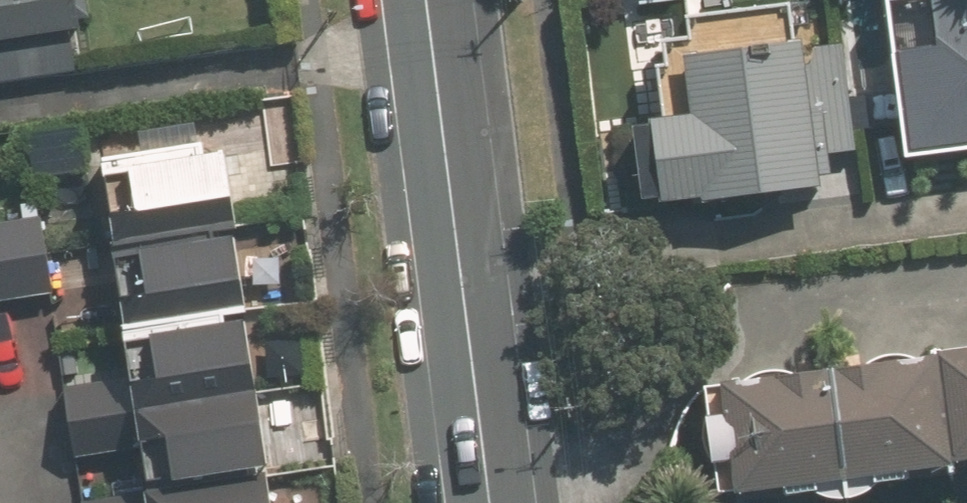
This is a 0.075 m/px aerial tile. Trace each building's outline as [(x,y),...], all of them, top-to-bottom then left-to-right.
[(65,0),(0,0),(0,41),(70,30),(65,0)] [(876,16),(901,184),(966,175),(966,2),(876,16)] [(646,118),(656,207),(819,190),(816,155),(845,152),(833,42),(685,58),(691,113),(646,118)] [(108,248),(229,233),(220,157),(202,160),(200,149),(96,162),(108,248)] [(0,223),(0,302),(49,294),(37,217),(0,223)] [(117,325),(240,310),(229,233),(108,248),(117,325)] [(240,310),(117,325),(124,379),(60,386),(65,425),(251,400),(240,310)] [(966,461),(966,352),(933,356),(935,362),(947,463),(966,461)] [(828,377),(842,485),(948,471),(947,463),(935,362),(828,377)] [(729,499),(842,485),(828,377),(715,391),(729,499)] [(251,400),(65,425),(69,458),(133,450),(139,494),(79,501),(80,502),(263,502),(251,400)]
